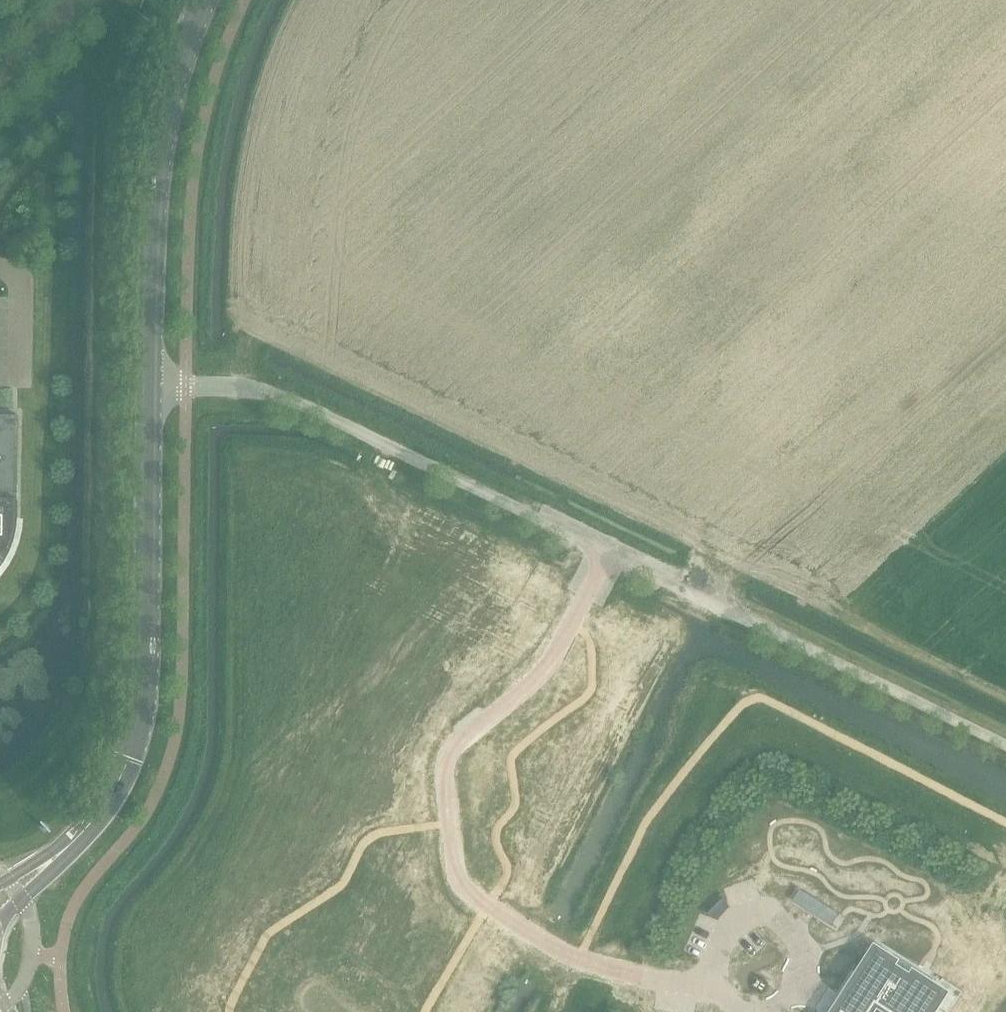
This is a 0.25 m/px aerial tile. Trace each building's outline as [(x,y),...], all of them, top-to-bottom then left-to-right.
[(120,19),(129,23),(133,14),(123,10),(120,19)] [(2,549),(5,539),(8,529),(8,519),(16,519),(17,416),(0,416),(0,552),(2,549)] [(800,889),(793,900),(831,924),(838,913),(800,889)] [(944,995),(930,986),(910,973),(894,963),(876,951),(860,975),(860,976),(862,978),(855,990),(852,988),(836,1011),(933,1011),(944,995)]
